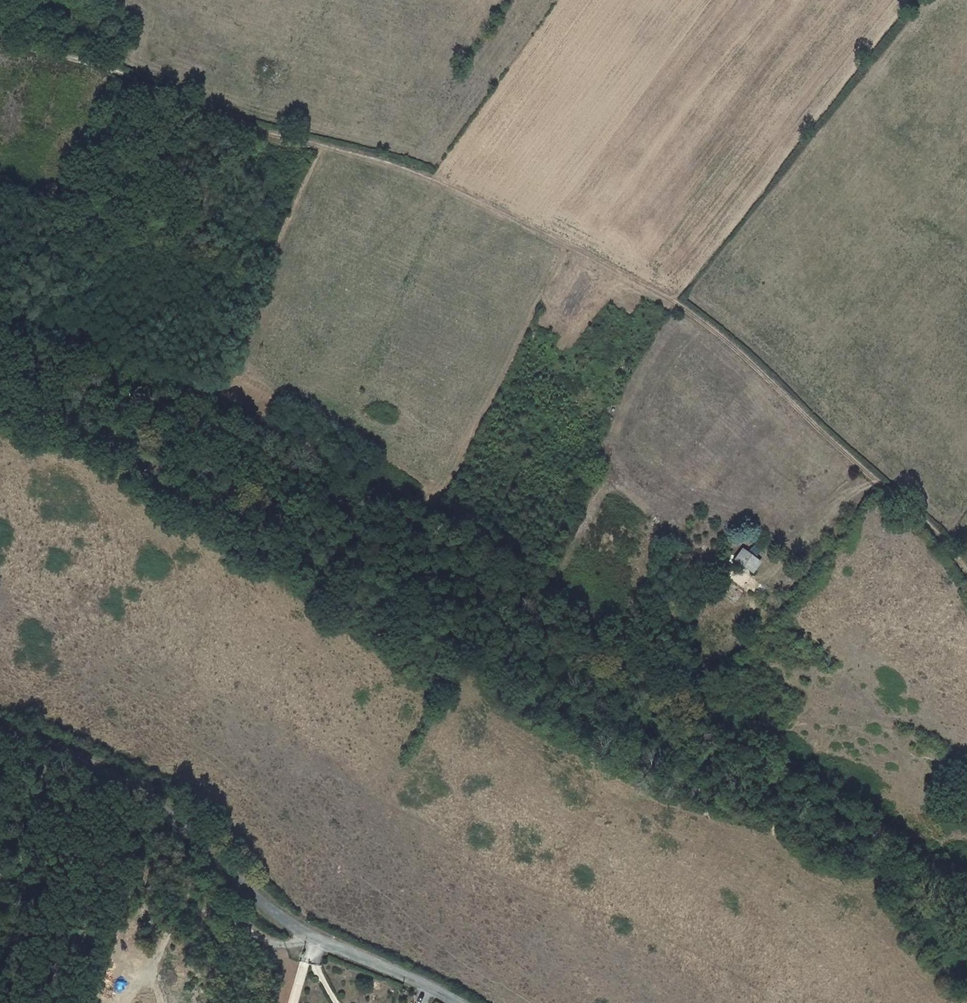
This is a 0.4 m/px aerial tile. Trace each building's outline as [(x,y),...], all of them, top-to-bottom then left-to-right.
[(747,548),(739,542),(733,552),(740,556),(747,548)] [(740,556),(750,564),(756,554),(747,548),(740,556)]
